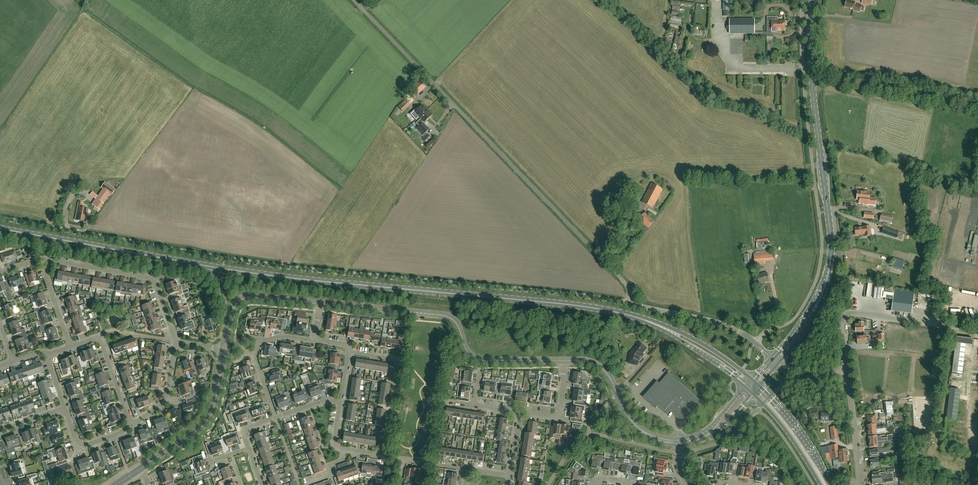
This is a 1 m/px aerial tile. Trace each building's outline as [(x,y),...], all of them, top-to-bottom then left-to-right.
[(861,12),(861,11),(864,11),(864,7),(861,7),(862,5),(855,4),(855,2),(846,1),(845,8),(853,9),(853,11),(861,12)] [(755,20),(730,20),(730,34),(755,34),(755,20)] [(411,89),(413,91),(417,95),(426,87),(420,81),(411,89)] [(406,100),(399,107),(402,111),(409,104),(406,100)] [(419,117),(427,110),(422,105),(419,108),(418,107),(410,114),(416,120),(419,117)] [(427,110),(419,117),(421,119),(416,123),(419,126),(418,126),(424,133),(428,129),(423,123),(431,115),(427,110)] [(96,199),(92,204),(95,207),(100,210),(109,198),(111,195),(112,195),(116,190),(113,188),(105,182),(101,188),(103,189),(96,199)] [(653,208),(663,190),(652,184),(642,203),(653,208)] [(876,199),(869,198),(870,193),(868,193),(869,192),(864,191),(864,192),(858,191),(857,200),(860,200),(860,204),(864,205),(868,206),(868,205),(875,206),(876,199)] [(950,199),(948,206),(958,208),(960,197),(956,196),(955,200),(950,199)] [(626,211),(614,200),(610,205),(622,216),(626,211)] [(86,222),(89,209),(81,208),(82,203),(79,202),(75,220),(86,222)] [(889,224),(890,213),(882,212),(880,222),(889,224)] [(655,221),(644,213),(638,220),(649,229),(655,221)] [(864,227),(855,228),(856,235),(864,235),(865,237),(871,236),(870,227),(864,227)] [(895,231),(884,227),(882,234),(893,237),(895,231)] [(940,240),(935,266),(940,267),(945,241),(940,240)] [(16,252),(15,252),(15,251),(1,256),(3,263),(17,258),(17,257),(18,257),(19,256),(20,255),(20,254),(19,253),(18,252),(18,251),(16,252)] [(774,260),(773,252),(754,254),(755,265),(761,265),(761,262),(774,260)] [(35,277),(36,276),(35,274),(34,275),(33,271),(25,274),(29,287),(35,285),(34,282),(37,282),(35,277)] [(62,281),(64,271),(62,271),(61,272),(58,272),(58,273),(56,272),(55,281),(62,283),(62,281)] [(759,284),(769,282),(767,273),(757,275),(759,284)] [(22,282),(20,276),(14,278),(17,287),(22,285),(23,289),(27,288),(25,281),(22,282)] [(167,290),(177,287),(174,278),(167,277),(166,280),(169,280),(170,283),(166,285),(167,287),(166,289),(167,290)] [(17,287),(14,278),(9,280),(11,286),(8,287),(10,294),(15,292),(14,290),(15,289),(15,288),(17,287)] [(0,283),(0,293),(3,292),(5,297),(6,296),(8,302),(13,301),(10,294),(8,287),(5,288),(3,282),(0,283)] [(186,290),(184,284),(177,287),(167,290),(168,292),(169,293),(170,295),(176,293),(177,296),(178,296),(183,294),(188,293),(187,290),(186,290)] [(143,295),(143,292),(147,293),(148,290),(148,289),(148,287),(144,286),(144,287),(139,286),(137,296),(141,297),(141,299),(143,300),(145,299),(145,295),(143,295)] [(914,293),(894,291),(892,311),(912,314),(913,299),(919,300),(920,294),(914,293)] [(33,303),(45,299),(43,293),(37,295),(36,293),(30,295),(31,297),(33,303)] [(181,301),(185,300),(183,294),(178,296),(179,299),(172,301),(172,302),(171,303),(172,305),(173,306),(174,307),(182,304),(181,301)] [(77,301),(76,296),(67,298),(67,296),(63,298),(61,298),(62,302),(65,301),(65,302),(66,302),(67,304),(75,302),(77,301)] [(41,307),(47,305),(45,299),(33,303),(35,309),(34,309),(35,312),(36,312),(42,310),(41,307)] [(5,313),(14,310),(13,307),(16,305),(14,300),(13,301),(8,302),(9,305),(3,307),(5,313)] [(77,307),(75,302),(67,304),(68,307),(64,308),(65,311),(77,307)] [(155,307),(155,305),(151,306),(150,303),(142,306),(144,311),(155,307)] [(176,313),(183,310),(184,313),(189,311),(187,305),(183,307),(182,304),(174,307),(176,313)] [(81,311),(79,306),(77,307),(65,311),(66,313),(69,312),(70,315),(81,311)] [(154,313),(153,311),(156,310),(155,307),(144,311),(146,316),(154,313)] [(22,314),(19,314),(18,312),(15,313),(14,310),(5,313),(7,319),(13,317),(14,319),(20,317),(23,316),(22,314)] [(51,316),(49,310),(43,312),(42,310),(36,312),(39,320),(51,316)] [(71,317),(65,319),(66,322),(83,316),(81,311),(70,315),(71,317)] [(187,318),(191,317),(189,311),(184,313),(183,313),(184,316),(178,318),(180,324),(188,321),(187,318)] [(308,319),(307,318),(308,318),(301,317),(301,313),(295,312),(294,318),(297,318),(297,322),(307,324),(307,323),(308,322),(309,319),(308,319)] [(144,322),(147,321),(159,317),(158,315),(155,316),(154,313),(146,316),(143,317),(144,322)] [(51,316),(39,320),(42,329),(48,327),(47,324),(53,322),(51,316)] [(73,322),(74,325),(82,322),(84,321),(84,318),(83,316),(66,322),(67,324),(73,322)] [(209,331),(216,329),(213,319),(213,318),(213,316),(212,316),(208,317),(208,318),(204,319),(209,331)] [(11,330),(20,327),(18,321),(21,320),(20,317),(14,319),(15,322),(9,324),(11,330)] [(149,327),(157,324),(156,321),(160,320),(159,317),(147,321),(144,322),(146,328),(149,327)] [(267,317),(266,321),(266,323),(265,327),(270,328),(270,329),(271,329),(271,330),(273,331),(274,330),(275,330),(277,321),(277,318),(267,317)] [(266,323),(266,321),(257,319),(256,321),(255,331),(260,332),(261,326),(265,327),(266,323)] [(195,328),(193,322),(189,324),(188,321),(180,324),(182,330),(188,327),(189,330),(195,328)] [(84,327),(82,322),(74,325),(75,327),(72,329),(72,331),(84,327)] [(307,325),(306,325),(307,324),(297,322),(296,326),(293,326),(292,332),(298,333),(299,329),(306,330),(306,329),(307,329),(307,326),(307,325)] [(859,324),(856,324),(855,324),(856,332),(863,331),(864,331),(864,326),(867,326),(867,322),(859,323),(859,324)] [(157,335),(162,334),(160,328),(159,328),(157,324),(149,327),(151,332),(155,330),(157,335)] [(86,326),(84,327),(72,331),(73,334),(77,332),(78,335),(85,333),(88,332),(86,326)] [(26,334),(25,332),(24,329),(21,330),(20,327),(11,330),(13,336),(19,334),(20,336),(27,334),(26,334)] [(57,333),(58,332),(57,329),(55,328),(55,327),(49,329),(48,327),(42,329),(40,330),(41,332),(43,332),(44,334),(47,333),(48,336),(57,333)] [(59,339),(57,333),(48,336),(49,339),(46,341),(48,346),(54,344),(53,341),(59,339)] [(26,344),(24,341),(28,340),(27,336),(27,334),(20,336),(21,339),(15,341),(17,347),(26,344)] [(952,373),(962,375),(966,345),(973,346),(973,339),(956,337),(952,373)] [(137,347),(135,338),(129,340),(132,349),(137,347)] [(132,349),(129,340),(124,342),(127,350),(132,349)] [(127,350),(124,342),(118,344),(121,352),(127,350)] [(166,352),(167,347),(164,346),(165,343),(158,342),(157,351),(166,352)] [(629,357),(628,363),(637,365),(638,361),(643,355),(642,354),(646,348),(640,343),(630,354),(631,355),(629,357)] [(28,347),(27,348),(26,344),(17,347),(19,353),(25,351),(26,353),(32,351),(31,349),(29,349),(28,347)] [(121,352),(118,344),(113,346),(116,354),(121,352)] [(285,354),(287,345),(281,344),(280,350),(276,349),(275,356),(279,356),(279,353),(285,354)] [(293,351),(293,346),(287,345),(285,354),(285,356),(291,357),(292,358),(291,360),(293,360),(295,361),(295,360),(295,358),(296,353),(296,351),(293,351)] [(305,358),(307,348),(306,348),(306,347),(301,346),(301,347),(300,347),(299,353),(296,353),(295,358),(295,360),(302,361),(302,357),(305,358)] [(268,361),(274,362),(275,356),(276,349),(273,349),(273,348),(266,347),(265,351),(262,351),(261,355),(269,357),(268,361)] [(314,363),(315,356),(312,355),(313,349),(312,348),(308,347),(307,348),(305,358),(305,361),(311,362),(311,363),(314,363)] [(96,350),(93,351),(92,349),(92,350),(92,349),(91,349),(88,350),(88,351),(86,351),(89,361),(92,360),(93,363),(100,361),(96,350)] [(340,360),(341,355),(337,354),(338,351),(330,350),(329,358),(330,359),(340,360)] [(89,361),(86,351),(85,352),(84,351),(81,352),(81,353),(80,353),(83,360),(79,361),(81,368),(86,366),(87,363),(86,362),(89,361)] [(76,362),(74,356),(67,358),(68,359),(71,367),(73,366),(74,368),(75,368),(76,370),(78,370),(79,372),(80,372),(83,371),(81,368),(79,361),(76,362)] [(68,359),(62,361),(64,367),(60,368),(63,376),(68,374),(67,371),(69,371),(68,369),(71,368),(71,367),(68,359)] [(206,368),(203,359),(197,361),(199,369),(196,370),(197,372),(198,375),(198,376),(205,374),(203,369),(206,368)] [(339,365),(340,360),(330,359),(330,363),(328,362),(328,367),(335,368),(336,365),(339,365)] [(34,361),(39,374),(43,372),(43,374),(45,374),(41,363),(38,364),(36,360),(34,361)] [(189,360),(187,361),(186,360),(181,362),(183,366),(184,366),(186,371),(189,370),(191,375),(191,374),(197,372),(196,370),(194,366),(191,367),(189,360)] [(39,374),(34,361),(32,362),(34,366),(30,367),(34,377),(35,377),(34,375),(39,374)] [(163,369),(164,364),(155,362),(154,371),(160,372),(161,369),(163,369)] [(119,369),(121,375),(130,372),(133,371),(132,367),(128,369),(127,363),(125,364),(120,365),(121,368),(119,369)] [(34,377),(30,367),(27,368),(26,364),(23,365),(28,377),(32,376),(33,378),(34,377)] [(250,371),(248,366),(245,367),(244,364),(237,367),(238,370),(240,369),(241,374),(250,371)] [(28,377),(23,365),(21,365),(23,369),(20,371),(23,381),(24,381),(24,379),(28,377)] [(337,377),(338,371),(335,371),(335,368),(328,367),(327,370),(328,370),(328,375),(337,377)] [(472,378),(473,372),(468,371),(469,368),(460,367),(460,370),(461,370),(461,376),(464,376),(472,378)] [(17,381),(13,368),(11,369),(12,373),(9,374),(12,385),(14,384),(13,382),(17,381)] [(23,381),(20,371),(16,372),(15,368),(13,368),(17,381),(21,379),(22,381),(23,381)] [(284,381),(281,373),(280,374),(278,369),(271,371),(272,375),(269,376),(271,383),(276,381),(276,384),(281,382),(284,381)] [(161,381),(162,375),(160,375),(160,372),(154,371),(152,380),(161,381)] [(252,377),(250,371),(241,374),(242,377),(241,378),(241,379),(242,383),(250,380),(249,378),(252,377)] [(542,380),(551,382),(552,376),(547,376),(547,373),(539,371),(539,374),(537,374),(536,380),(542,380)] [(588,377),(586,377),(587,372),(586,372),(581,371),(580,374),(574,373),(574,378),(586,380),(587,381),(588,377)] [(7,375),(3,376),(2,372),(0,373),(4,385),(8,384),(9,386),(10,385),(7,375)] [(106,378),(104,373),(98,375),(97,372),(89,374),(90,377),(92,377),(93,380),(97,378),(98,381),(106,378)] [(131,377),(130,372),(121,375),(123,380),(131,377)] [(336,382),(337,377),(328,375),(327,380),(323,380),(320,381),(321,383),(323,391),(326,390),(324,385),(328,384),(331,385),(333,384),(334,382),(336,382)] [(668,408),(685,389),(669,375),(660,384),(657,381),(643,397),(656,408),(659,405),(665,411),(668,408)] [(471,383),(472,378),(464,376),(463,382),(461,381),(460,384),(466,385),(467,382),(471,383)] [(133,382),(131,377),(123,380),(125,385),(133,382)] [(77,389),(76,385),(79,384),(78,382),(80,381),(78,378),(71,381),(72,384),(66,386),(68,392),(77,389)] [(108,384),(106,378),(98,381),(99,385),(95,386),(97,392),(103,390),(102,386),(108,384)] [(179,392),(192,387),(189,378),(183,380),(185,384),(178,386),(179,388),(178,389),(179,392)] [(496,388),(498,389),(500,380),(500,379),(492,378),(491,381),(490,392),(495,393),(496,388)] [(585,384),(586,380),(574,378),(573,379),(572,379),(572,382),(573,383),(573,384),(579,385),(578,388),(582,388),(588,389),(588,388),(588,387),(587,385),(586,385),(585,384)] [(506,395),(508,383),(508,380),(503,379),(502,380),(500,380),(498,389),(501,389),(500,394),(506,395)] [(160,387),(161,381),(152,380),(151,389),(157,390),(158,387),(160,387)] [(256,387),(254,382),(251,383),(250,380),(242,383),(240,384),(239,385),(240,387),(242,388),(244,387),(246,388),(247,390),(256,387)] [(490,392),(491,381),(483,380),(482,386),(485,387),(484,391),(490,392)] [(550,387),(551,382),(542,380),(541,386),(539,385),(539,388),(545,389),(545,386),(550,387)] [(40,389),(51,385),(50,383),(47,384),(46,381),(44,381),(38,384),(40,389)] [(136,391),(133,382),(125,385),(127,391),(129,390),(130,393),(136,391)] [(511,396),(512,391),(514,391),(516,382),(513,382),(513,384),(508,383),(506,395),(511,396)] [(522,393),(523,389),(521,388),(521,385),(518,385),(518,386),(517,386),(518,382),(516,382),(514,391),(517,392),(515,401),(521,402),(522,393)] [(323,391),(321,383),(318,384),(318,383),(312,385),(313,387),(316,396),(321,395),(320,392),(323,391)] [(470,394),(471,388),(466,387),(466,385),(460,384),(458,384),(458,386),(459,387),(458,392),(461,392),(470,394)] [(50,392),(49,388),(52,387),(51,385),(40,389),(41,394),(50,392)] [(316,396),(313,387),(312,385),(307,387),(307,388),(305,389),(307,396),(310,395),(311,398),(316,396)] [(195,395),(194,390),(192,387),(179,392),(180,395),(181,394),(182,396),(188,394),(189,397),(195,395)] [(245,391),(247,396),(248,399),(256,396),(257,396),(256,395),(257,393),(258,393),(257,391),(258,390),(257,388),(256,387),(247,390),(245,391)] [(551,398),(552,393),(544,391),(545,389),(539,388),(538,391),(540,391),(539,396),(551,398)] [(591,390),(588,390),(588,389),(582,388),(581,391),(575,390),(574,396),(587,398),(588,395),(590,395),(591,390)] [(947,418),(957,420),(961,390),(951,388),(947,418)] [(83,394),(82,391),(78,392),(77,389),(68,392),(71,397),(77,395),(78,398),(86,396),(85,394),(83,394)] [(307,396),(305,389),(302,390),(302,391),(297,393),(300,402),(305,400),(304,397),(307,396)] [(683,422),(700,403),(685,389),(668,408),(683,422)] [(112,396),(110,390),(104,393),(103,390),(97,392),(99,397),(103,396),(104,399),(112,396)] [(43,400),(55,396),(54,394),(51,395),(50,392),(41,394),(43,400)] [(288,403),(291,402),(288,393),(288,392),(284,393),(284,394),(280,396),(284,408),(289,406),(288,403)] [(300,402),(297,393),(293,394),(293,392),(288,393),(291,402),(294,401),(295,404),(300,402)] [(469,399),(470,394),(461,392),(460,398),(458,397),(457,400),(464,401),(464,398),(469,399)] [(526,403),(527,398),(530,398),(531,392),(528,392),(528,394),(522,393),(521,402),(526,403)] [(54,402),(52,399),(55,398),(55,396),(43,400),(45,405),(54,402)] [(84,406),(83,403),(85,402),(84,398),(86,398),(86,396),(78,398),(79,402),(73,404),(73,405),(72,406),(73,408),(74,409),(75,410),(83,407),(84,406)] [(114,402),(112,396),(104,399),(105,403),(102,404),(104,409),(110,407),(108,404),(114,402)] [(152,402),(150,396),(142,399),(144,407),(150,405),(149,403),(152,402)] [(284,408),(280,396),(275,398),(275,399),(273,400),(275,407),(278,406),(279,409),(284,408)] [(550,404),(551,398),(539,396),(538,402),(539,402),(539,405),(545,406),(545,403),(550,404)] [(586,404),(587,398),(574,396),(573,401),(580,402),(579,405),(585,406),(586,403),(586,404)] [(34,408),(32,399),(31,397),(25,399),(26,401),(30,413),(32,412),(31,409),(34,408)] [(194,408),(196,404),(193,397),(187,400),(188,403),(187,404),(182,406),(184,413),(195,409),(194,408)] [(144,407),(142,399),(133,402),(135,408),(138,407),(139,409),(144,407)] [(30,413),(26,401),(21,403),(24,412),(27,410),(28,413),(30,413)] [(263,412),(266,411),(264,406),(263,403),(260,404),(259,402),(254,404),(255,406),(256,407),(259,416),(264,415),(263,412)] [(893,415),(892,405),(893,405),(893,402),(892,403),(892,402),(886,402),(886,405),(884,406),(886,416),(893,415)] [(24,412),(21,403),(15,405),(19,417),(21,416),(20,413),(24,412)] [(19,417),(15,405),(10,407),(13,415),(16,414),(17,417),(19,417)] [(584,411),(585,409),(585,406),(579,405),(578,405),(577,408),(572,407),(572,408),(570,408),(570,411),(571,412),(581,414),(581,411),(584,411)] [(259,416),(256,407),(255,406),(250,408),(250,407),(247,408),(250,416),(252,415),(253,418),(259,416)] [(90,414),(89,412),(88,409),(84,410),(83,407),(75,410),(77,415),(83,413),(84,416),(90,414)] [(119,414),(117,408),(111,411),(110,407),(104,409),(106,415),(109,414),(110,417),(119,414)] [(11,416),(8,408),(2,410),(6,421),(8,420),(7,417),(11,416)] [(176,409),(175,409),(174,408),(173,408),(173,409),(172,409),(172,410),(169,411),(172,419),(175,418),(177,423),(184,421),(181,414),(178,416),(176,409)] [(250,416),(247,408),(239,411),(240,413),(243,422),(248,420),(247,417),(250,416)] [(243,422),(240,413),(239,411),(231,413),(234,422),(236,421),(237,424),(243,422)] [(582,420),(583,415),(582,414),(581,414),(571,412),(571,413),(569,413),(569,416),(570,417),(570,418),(575,419),(575,422),(582,423),(583,420),(582,420)] [(837,420),(836,412),(820,413),(821,422),(837,420)] [(88,421),(92,420),(90,416),(90,414),(84,416),(85,419),(79,422),(81,427),(89,425),(88,421)] [(121,420),(119,414),(110,417),(111,421),(110,421),(110,422),(109,423),(109,424),(107,425),(108,428),(111,427),(116,425),(115,422),(121,420)] [(882,429),(881,427),(880,427),(880,426),(876,427),(875,415),(867,416),(868,425),(867,425),(868,430),(882,429)] [(172,429),(170,423),(167,424),(164,418),(164,417),(163,417),(160,418),(159,419),(162,429),(165,428),(166,431),(169,430),(170,434),(174,433),(172,429)] [(300,425),(313,421),(312,418),(309,420),(308,417),(298,420),(300,425)] [(158,434),(164,432),(162,429),(159,419),(154,421),(156,428),(153,429),(154,433),(155,435),(158,433),(158,434)] [(60,425),(58,424),(57,421),(46,424),(48,428),(43,429),(45,436),(53,434),(52,431),(59,428),(60,425)] [(302,430),(312,427),(311,424),(314,423),(313,421),(300,425),(302,430)] [(91,430),(89,425),(81,427),(83,433),(89,431),(90,434),(92,434),(96,432),(95,429),(91,430)] [(551,432),(550,437),(556,439),(557,435),(560,435),(561,434),(560,434),(562,426),(558,425),(555,425),(555,427),(552,427),(551,432)] [(562,426),(560,434),(561,434),(564,435),(563,439),(567,439),(567,440),(567,443),(568,444),(572,440),(570,440),(571,434),(571,430),(568,429),(569,426),(562,425),(562,426)] [(838,440),(837,426),(830,427),(831,440),(838,440)] [(151,434),(149,428),(148,428),(148,427),(144,429),(144,430),(148,442),(156,439),(155,435),(154,433),(151,434)] [(304,435),(317,431),(316,429),(312,430),(312,427),(302,430),(304,435)] [(38,435),(35,436),(33,429),(27,431),(28,432),(31,440),(33,439),(35,443),(37,442),(38,443),(39,444),(41,443),(39,438),(39,437),(38,435)] [(145,443),(148,442),(144,430),(143,430),(143,429),(139,430),(139,431),(138,432),(141,438),(137,439),(139,443),(143,454),(146,452),(143,444),(145,443)] [(238,443),(237,440),(240,439),(239,439),(237,431),(233,433),(232,432),(229,433),(233,445),(238,443)] [(306,441),(315,437),(314,435),(317,434),(317,431),(304,435),(306,441)] [(28,432),(22,434),(24,441),(22,442),(23,446),(24,448),(28,446),(27,442),(31,441),(31,440),(28,432)] [(252,442),(265,437),(263,432),(254,435),(255,438),(251,440),(252,442)] [(233,445),(229,433),(224,435),(224,436),(221,437),(222,440),(224,445),(226,444),(227,447),(233,445)] [(49,440),(52,439),(54,445),(64,442),(62,435),(56,437),(55,434),(48,437),(49,440)] [(18,442),(16,435),(10,437),(14,446),(14,448),(18,447),(18,448),(23,446),(22,442),(21,440),(18,442)] [(14,446),(10,437),(5,439),(7,445),(4,446),(6,451),(6,452),(12,450),(11,447),(14,446)] [(257,446),(267,443),(265,437),(252,442),(253,444),(256,443),(257,446)] [(307,446),(320,441),(319,439),(316,440),(315,437),(306,441),(307,446)] [(136,445),(133,438),(128,440),(131,449),(134,448),(137,457),(143,454),(139,443),(136,445)] [(131,449),(128,440),(123,442),(125,448),(122,449),(124,456),(130,454),(129,450),(131,449)] [(223,452),(222,448),(225,448),(224,445),(222,440),(214,443),(215,444),(218,453),(223,452)] [(309,451),(319,448),(318,445),(321,444),(320,441),(307,446),(309,451)] [(218,453),(215,444),(209,446),(208,443),(205,444),(208,452),(211,451),(212,455),(218,453)] [(256,452),(269,448),(267,443),(257,446),(258,449),(255,450),(256,452)] [(828,445),(829,452),(829,457),(838,456),(839,456),(838,454),(842,454),(842,456),(849,455),(848,449),(838,450),(838,444),(828,445)] [(65,449),(64,449),(64,448),(58,450),(57,447),(51,449),(48,451),(49,454),(50,454),(52,453),(54,458),(57,457),(66,454),(66,453),(67,452),(65,449)] [(107,449),(110,457),(111,461),(121,457),(118,448),(114,449),(114,447),(107,449)] [(270,453),(269,448),(256,452),(257,454),(260,453),(261,456),(270,453)] [(878,457),(878,453),(889,452),(889,448),(874,449),(874,450),(869,451),(870,457),(878,457)] [(308,459),(321,455),(320,452),(317,453),(316,451),(307,454),(308,459)] [(101,467),(108,465),(106,459),(103,453),(100,454),(100,452),(93,454),(96,463),(100,462),(101,467)] [(272,458),(270,453),(261,456),(262,459),(259,460),(259,462),(272,458)] [(68,458),(67,455),(66,454),(57,457),(59,463),(56,464),(57,466),(63,464),(62,462),(68,460),(68,459),(68,458)] [(612,470),(615,470),(617,461),(615,460),(616,458),(609,457),(610,455),(605,454),(604,459),(604,462),(605,463),(604,468),(604,470),(609,471),(609,468),(612,469),(612,470)] [(849,460),(849,455),(842,456),(842,454),(838,454),(839,456),(838,456),(839,461),(834,461),(834,468),(841,468),(840,460),(849,460)] [(320,461),(319,458),(322,457),(321,455),(308,459),(310,464),(320,461)] [(604,459),(603,459),(604,456),(597,455),(597,456),(592,455),(592,461),(593,461),(592,468),(597,469),(597,466),(600,467),(600,468),(604,468),(605,463),(604,462),(604,459)] [(90,464),(88,458),(87,457),(83,458),(83,460),(86,469),(87,472),(95,469),(93,463),(90,464)] [(206,465),(204,460),(197,463),(197,461),(198,461),(197,457),(192,459),(193,464),(195,470),(206,465)] [(265,466),(274,463),(272,458),(259,462),(260,465),(263,463),(265,466)] [(629,463),(629,460),(618,458),(618,461),(617,461),(615,470),(619,471),(619,470),(621,470),(621,473),(626,473),(626,472),(627,466),(628,466),(629,463)] [(666,465),(667,460),(655,458),(654,462),(657,463),(656,467),(667,468),(668,465),(666,465)] [(732,474),(733,470),(735,470),(736,470),(737,463),(737,459),(733,458),(731,460),(731,464),(727,463),(727,464),(726,473),(732,474)] [(871,461),(871,467),(879,466),(879,461),(883,461),(883,458),(875,459),(875,460),(871,461)] [(86,469),(83,460),(82,460),(81,459),(78,460),(78,462),(77,462),(78,463),(80,468),(77,469),(78,475),(82,474),(87,472),(86,469)] [(14,461),(15,464),(10,466),(11,471),(22,468),(20,460),(14,461)] [(640,468),(641,463),(637,463),(637,461),(630,460),(630,463),(629,463),(628,466),(627,466),(626,472),(630,473),(631,472),(633,472),(633,475),(638,475),(639,468),(640,468)] [(312,469),(325,465),(324,462),(321,464),(320,461),(310,464),(312,469)] [(366,465),(366,463),(365,462),(365,464),(362,464),(362,468),(359,467),(356,468),(358,475),(360,475),(360,476),(365,477),(366,477),(368,465),(366,465)] [(587,477),(588,472),(580,471),(581,470),(580,470),(582,467),(577,462),(573,467),(575,469),(576,469),(575,474),(574,473),(573,480),(573,481),(573,482),(580,483),(584,484),(585,480),(584,479),(584,477),(587,477)] [(713,477),(715,468),(717,468),(718,464),(710,462),(710,465),(705,464),(705,470),(708,470),(707,476),(713,477)] [(726,473),(727,464),(722,463),(722,462),(721,462),(719,462),(717,469),(720,469),(720,473),(726,474),(726,473)] [(171,469),(170,470),(167,463),(164,465),(166,471),(159,473),(161,479),(173,475),(177,473),(176,471),(173,472),(173,470),(171,469)] [(358,475),(356,468),(359,467),(358,463),(354,465),(355,466),(351,467),(350,464),(348,465),(349,468),(350,467),(353,477),(358,475)] [(378,466),(379,467),(379,465),(379,464),(377,463),(376,466),(373,466),(371,475),(371,478),(375,478),(376,478),(378,466)] [(743,478),(745,468),(745,466),(739,465),(740,464),(737,463),(736,470),(739,470),(738,476),(739,477),(743,478)] [(63,465),(56,467),(58,474),(62,473),(63,476),(73,473),(70,467),(68,468),(66,464),(63,465)] [(201,473),(208,471),(206,465),(195,470),(196,475),(194,475),(195,478),(198,477),(202,476),(201,473)] [(276,470),(275,465),(265,468),(266,471),(263,472),(264,475),(276,470)] [(314,475),(323,471),(322,469),(326,467),(325,465),(312,469),(314,475)] [(383,465),(379,465),(379,467),(378,466),(376,478),(375,478),(375,479),(382,480),(383,476),(384,476),(386,469),(383,468),(383,465)] [(749,478),(750,472),(753,473),(754,467),(754,466),(747,465),(746,469),(745,468),(743,478),(748,479),(749,478)] [(222,469),(221,467),(217,468),(215,470),(216,473),(219,472),(218,471),(220,470),(222,475),(231,472),(229,467),(222,469)] [(664,477),(665,472),(667,472),(667,468),(656,467),(656,472),(657,473),(657,476),(664,477)] [(761,482),(762,472),(763,472),(763,468),(758,467),(754,467),(753,473),(753,474),(756,474),(755,481),(761,482)] [(25,477),(22,468),(11,471),(10,471),(11,474),(10,474),(11,477),(12,477),(18,476),(19,479),(25,477)] [(348,478),(345,469),(342,470),(340,468),(338,468),(339,471),(340,471),(343,480),(348,478)] [(415,478),(416,469),(410,468),(410,474),(407,474),(406,480),(405,481),(409,482),(409,480),(411,481),(412,477),(415,478)] [(424,476),(421,476),(422,470),(416,469),(415,478),(418,478),(418,482),(420,482),(420,484),(423,484),(424,476)] [(457,481),(458,475),(451,474),(452,470),(446,469),(444,479),(448,480),(457,481)] [(269,479),(278,475),(276,470),(264,475),(264,477),(268,476),(269,479)] [(766,483),(768,476),(771,477),(772,471),(766,470),(765,473),(763,472),(762,472),(761,482),(763,482),(763,483),(766,484),(766,483)] [(334,478),(337,484),(338,484),(344,483),(343,480),(340,471),(339,471),(335,473),(337,477),(334,478)] [(232,477),(231,472),(222,475),(219,476),(220,478),(223,477),(224,480),(222,481),(219,482),(220,484),(226,482),(225,480),(232,477)] [(18,482),(19,484),(32,484),(34,484),(32,478),(36,477),(36,474),(26,476),(27,479),(18,482)] [(174,480),(173,475),(161,479),(163,484),(170,482),(171,484),(174,483),(173,480),(174,480)] [(267,484),(280,480),(278,475),(269,479),(270,481),(266,483),(267,484)] [(671,484),(672,479),(659,477),(658,480),(659,480),(659,484),(673,484),(671,484)]
